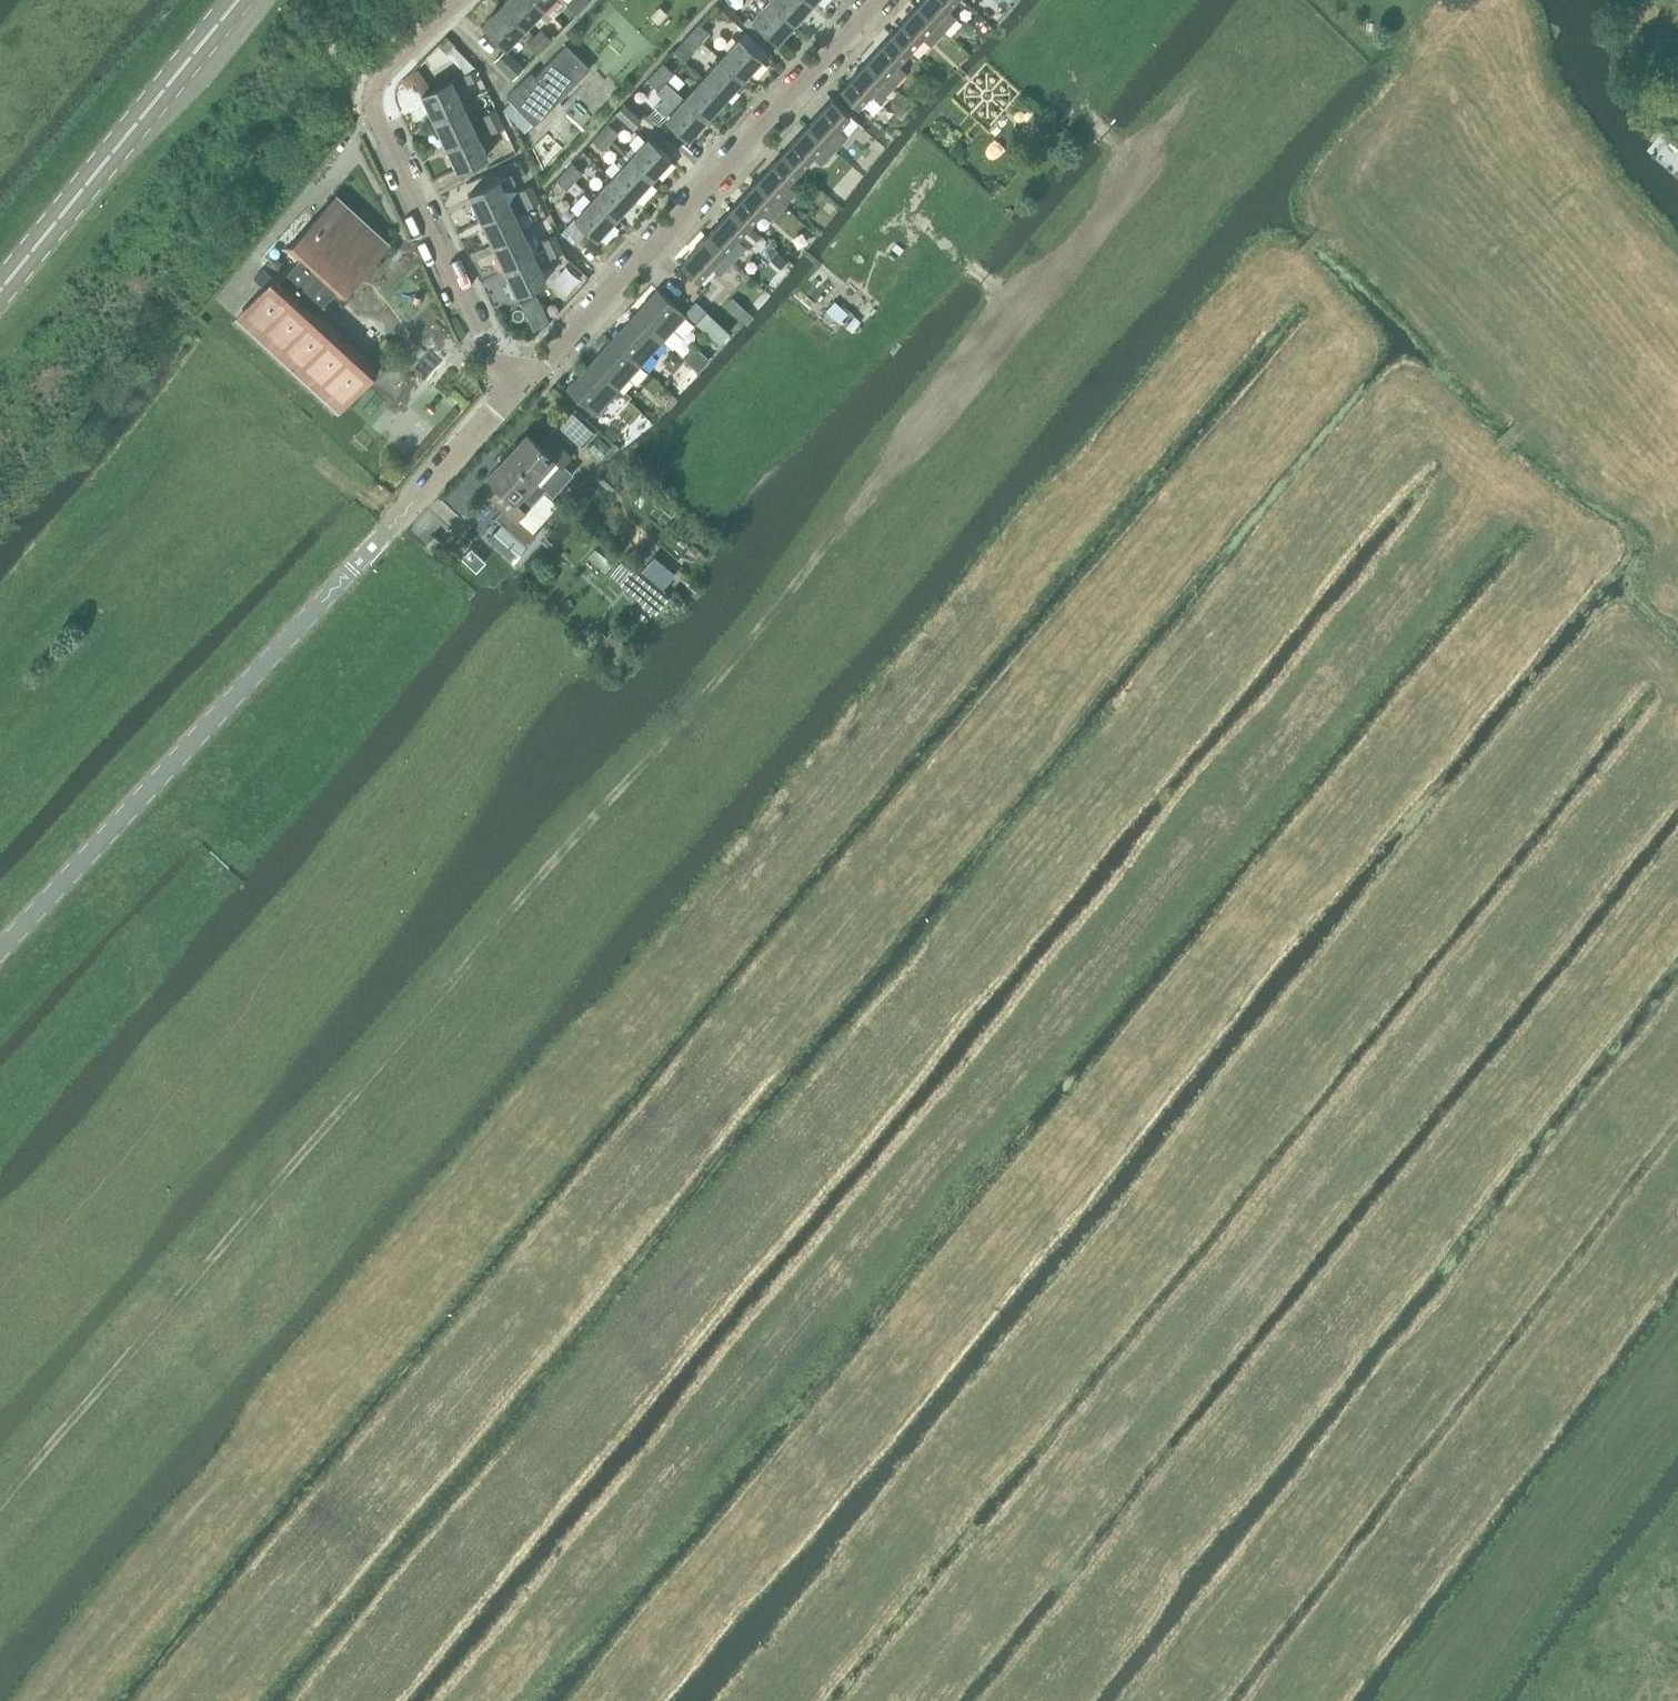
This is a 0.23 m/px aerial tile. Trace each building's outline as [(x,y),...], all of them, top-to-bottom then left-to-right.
[(502,4),(525,26),(538,13),(547,23),(554,16),(544,7),(545,6),(538,0),(506,0),(502,4)] [(577,0),(570,0),(568,2),(567,3),(577,13),(583,6),(577,0)] [(773,0),(767,0),(751,18),(777,42),(796,21),(773,0)] [(796,21),(814,1),(813,0),(773,0),(796,21)] [(917,6),(943,31),(956,17),(947,7),(953,0),(923,0),(917,6)] [(525,26),(502,4),(483,24),(506,46),(525,26)] [(917,6),(893,33),(909,48),(921,35),(931,45),(943,31),(917,6)] [(702,41),(720,57),(744,78),(762,58),(739,37),(729,48),(710,32),(700,22),(691,31),(702,41)] [(542,29),(535,36),(545,46),(552,38),(542,29)] [(694,49),(702,41),(691,31),(684,40),(694,49)] [(893,33),(867,61),(893,86),(906,72),(896,62),(909,48),(893,33)] [(545,46),(535,36),(528,42),(538,52),(545,46)] [(465,72),(474,66),(446,38),(438,45),(465,72)] [(591,68),(567,44),(535,75),(531,71),(507,95),(513,102),(505,110),(524,128),(532,121),(535,123),(591,68)] [(505,49),(495,60),(513,77),(524,67),(505,49)] [(720,57),(703,77),(725,98),(744,78),(720,57)] [(893,86),(867,61),(841,89),(858,104),(871,90),(881,99),(893,86)] [(663,62),(655,71),(665,80),(674,71),(663,62)] [(409,74),(422,92),(430,87),(417,68),(409,74)] [(422,93),(434,119),(463,105),(456,88),(468,83),(481,77),(477,68),(422,93)] [(665,80),(655,71),(647,79),(658,89),(665,80)] [(675,72),(668,80),(677,89),(684,81),(675,72)] [(447,74),(437,79),(440,85),(450,80),(447,74)] [(703,77),(685,97),(707,118),(725,98),(703,77)] [(707,118),(685,97),(666,117),(689,138),(707,118)] [(834,97),(808,126),(834,150),(847,136),(837,127),(850,112),(834,97)] [(642,120),(625,104),(616,113),(634,129),(642,120)] [(434,119),(446,144),(475,130),(463,105),(434,119)] [(1055,105),(1050,110),(1060,120),(1065,114),(1055,105)] [(483,115),(488,124),(501,118),(496,109),(483,115)] [(1054,116),(1040,116),(1040,129),(1054,129),(1054,116)] [(501,118),(488,124),(492,132),(504,127),(501,118)] [(608,122),(601,130),(611,139),(619,131),(608,122)] [(808,126),(783,153),(800,168),(812,155),(822,164),(834,150),(808,126)] [(475,130),(446,144),(458,169),(487,155),(475,130)] [(611,139),(601,130),(592,139),(603,149),(611,139)] [(671,157),(648,136),(638,148),(634,144),(626,153),(653,177),(671,157)] [(653,177),(626,153),(618,161),(622,165),(612,176),(634,197),(653,177)] [(783,153),(757,180),(783,205),(797,190),(787,182),(800,168),(783,153)] [(572,161),(565,170),(575,179),(583,171),(572,161)] [(575,179),(565,170),(556,179),(567,188),(575,179)] [(469,193),(481,218),(510,204),(503,188),(514,182),(510,174),(469,193)] [(612,176),(594,196),(617,217),(634,197),(612,176)] [(757,180),(732,208),(749,223),(761,210),(771,219),(783,205),(757,180)] [(519,190),(523,199),(536,193),(531,184),(519,190)] [(536,193),(523,199),(527,208),(540,202),(536,193)] [(585,205),(575,216),(598,237),(617,217),(594,196),(585,205)] [(332,413),(334,414),(379,365),(319,310),(334,293),(338,297),(385,245),(334,198),(286,250),(298,260),(283,276),(277,273),(233,322),(234,323),(239,318),(336,408),(332,413)] [(481,218),(492,242),(522,229),(510,204),(481,218)] [(732,208),(707,235),(733,259),(746,245),(736,236),(749,223),(732,208)] [(492,242),(504,268),(534,254),(522,229),(492,242)] [(542,240),(546,248),(559,242),(555,234),(542,240)] [(733,259),(707,235),(681,263),(698,278),(710,264),(720,273),(733,259)] [(559,242),(546,248),(550,257),(563,251),(559,242)] [(534,254),(504,268),(517,294),(546,280),(538,263),(550,257),(546,248),(534,254)] [(778,251),(772,257),(780,265),(786,258),(778,251)] [(262,270),(255,278),(262,285),(270,277),(262,270)] [(658,289),(635,314),(663,339),(686,314),(658,289)] [(536,294),(520,302),(534,329),(549,322),(536,294)] [(728,306),(741,318),(747,311),(734,299),(728,306)] [(834,301),(826,309),(840,322),(848,313),(834,301)] [(707,310),(696,322),(719,343),(730,331),(707,310)] [(635,314),(612,339),(640,364),(663,339),(635,314)] [(855,316),(846,327),(852,331),(861,321),(855,316)] [(612,339),(590,363),(618,388),(640,364),(612,339)] [(695,346),(685,358),(699,370),(709,358),(695,346)] [(672,354),(665,362),(674,370),(680,362),(672,354)] [(618,388),(590,363),(567,388),(595,413),(618,388)] [(568,411),(557,423),(582,445),(593,433),(568,411)] [(527,432),(508,453),(543,486),(548,490),(555,483),(558,485),(570,471),(563,465),(572,455),(548,433),(539,443),(527,432)] [(598,435),(588,446),(601,457),(610,446),(598,435)] [(543,486),(508,453),(488,475),(500,486),(491,496),(504,507),(515,517),(543,486)] [(490,537),(513,559),(526,545),(506,527),(515,517),(504,507),(495,517),(502,524),(497,530),(490,537)] [(434,534),(425,544),(434,553),(443,543),(434,534)] [(471,546),(462,556),(477,570),(486,560),(471,546)] [(655,556),(643,570),(656,581),(668,567),(655,556)] [(635,567),(623,582),(640,596),(653,582),(635,567)] [(603,632),(596,639),(601,643),(607,636),(603,632)] [(617,642),(608,652),(619,661),(627,652),(617,642)]
